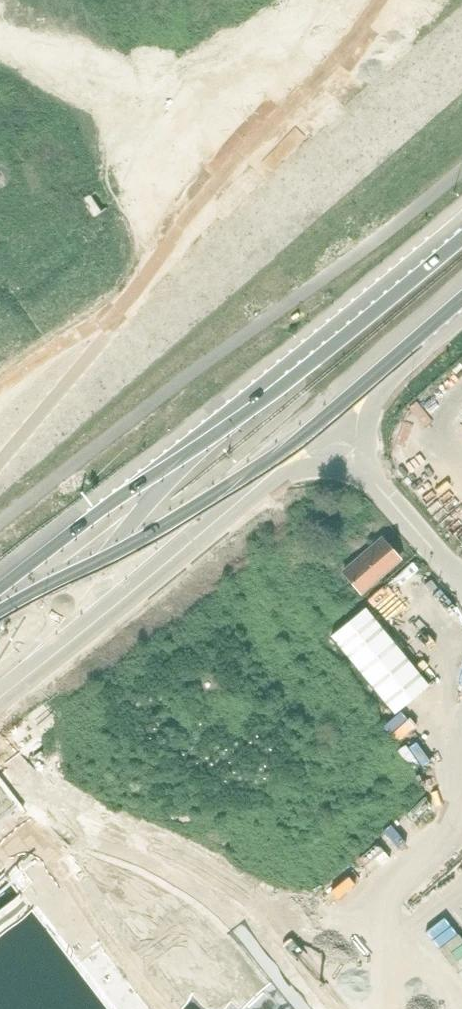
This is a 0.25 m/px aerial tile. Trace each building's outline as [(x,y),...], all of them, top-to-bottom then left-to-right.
[(341,571),(362,595),(403,559),(383,535),(341,571)] [(395,713),(430,685),(386,632),(366,608),(332,636),(352,661),(395,713)]
